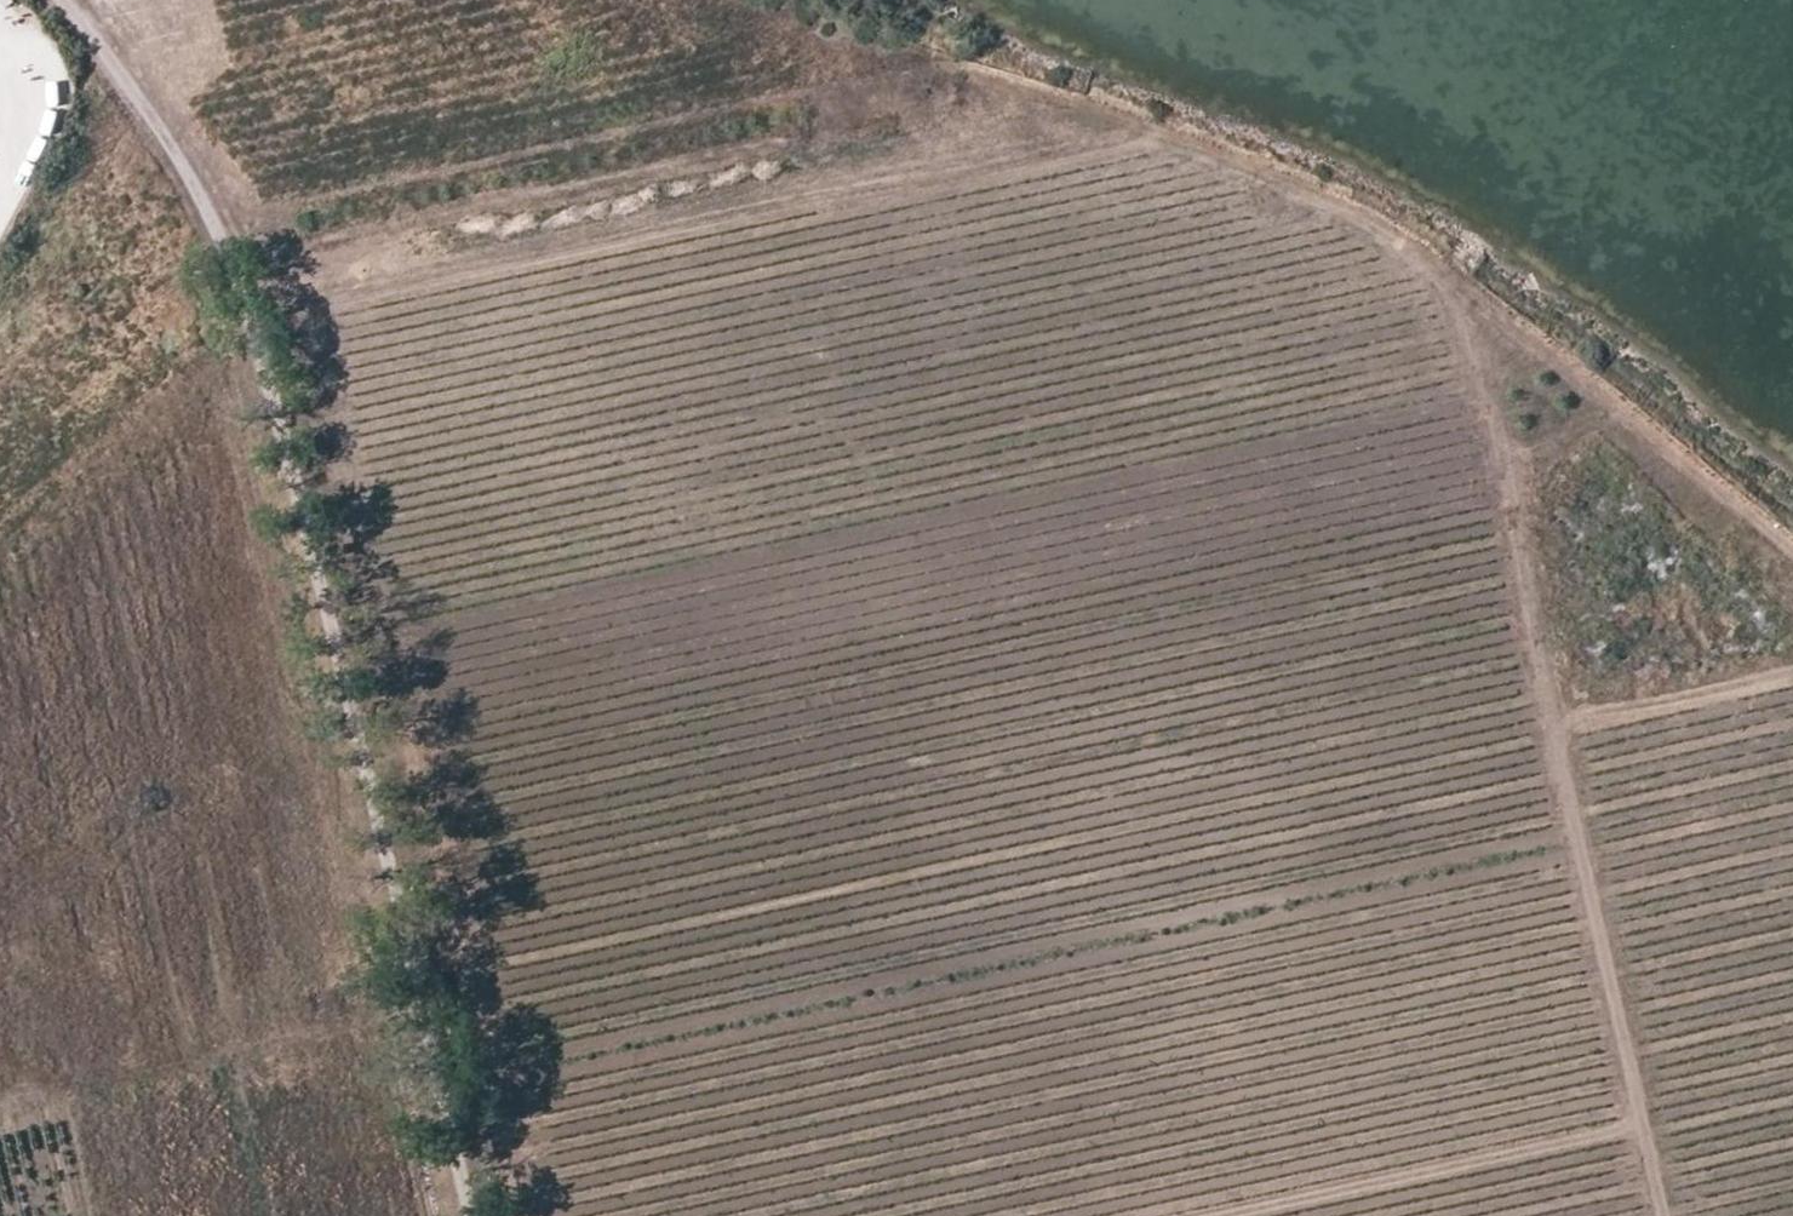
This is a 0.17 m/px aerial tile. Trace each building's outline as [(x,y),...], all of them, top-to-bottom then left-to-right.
[(4,10),(14,3),(12,0),(0,0),(0,5),(4,10)]
